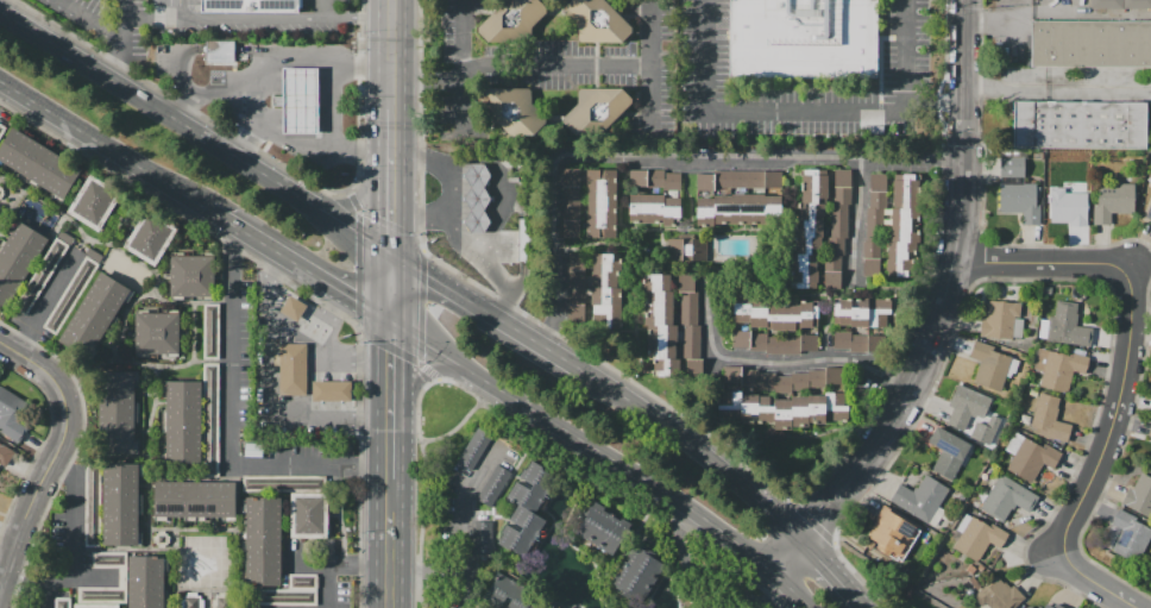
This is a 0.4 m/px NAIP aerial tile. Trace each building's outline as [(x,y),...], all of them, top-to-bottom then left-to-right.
[(203,11),(203,0),(303,0),(303,12),(203,11)] [(477,31),(507,0),(538,0),(547,8),(547,14),(533,29),(532,43),(488,43),(477,31)] [(564,8),(572,0),(604,0),(631,29),(633,33),(622,43),(579,43),(579,29),(564,13),(564,8)] [(731,77),(731,0),(879,0),(879,77),(731,77)] [(1090,8),(1090,0),(1121,0),(1121,8),(1090,8)] [(1124,8),(1124,0),(1150,0),(1150,8),(1124,8)] [(1032,21),(1150,22),(1150,68),(1032,67),(1032,21)] [(205,42),(234,40),(235,63),(206,64),(205,42)] [(283,69),(319,69),(317,137),(282,137),(283,69)] [(488,88),(532,89),(532,106),(548,120),(534,137),(508,136),(479,106),(479,98),(488,88)] [(579,89),(622,89),(631,99),(633,105),(600,137),(576,137),(564,125),(564,120),(578,105),(579,89)] [(1014,102),(1147,102),(1146,150),(1014,149),(1014,102)] [(63,200),(0,162),(0,149),(13,127),(82,170),(63,200)] [(1000,177),(1000,156),(1024,156),(1024,177),(1000,177)] [(471,165),(484,165),(491,177),(484,189),(490,200),(484,212),(490,222),(484,234),(471,234),(464,222),(470,211),(464,200),(471,188),(464,176),(471,165)] [(851,169),(850,206),(848,206),(847,238),(843,238),(843,255),(841,255),(841,289),(788,288),(788,253),(797,253),(797,202),(801,202),(801,168),(851,169)] [(616,169),(615,238),(562,238),(564,169),(616,169)] [(680,174),(680,218),(673,218),(673,226),(662,226),(662,222),(629,222),(630,169),(663,170),(663,174),(680,174)] [(778,171),(778,196),(781,196),(781,226),(694,225),(696,174),(715,174),(715,171),(778,171)] [(67,213),(90,174),(121,193),(98,231),(67,213)] [(862,276),(863,242),(866,242),(866,208),(869,208),(869,174),(914,175),(914,180),(919,180),(918,277),(862,276)] [(1086,226),(1070,226),(1070,221),(1051,221),(1051,188),(1064,188),(1064,183),(1076,183),(1076,193),(1086,193),(1086,226)] [(1134,183),(1134,213),(1111,213),(1111,225),(1093,225),(1093,203),(1097,203),(1097,184),(1134,183)] [(996,184),(1036,184),(1036,187),(1039,187),(1039,226),(1023,226),(1023,213),(996,213),(996,184)] [(124,247),(145,209),(177,228),(156,265),(124,247)] [(6,308),(0,305),(0,245),(4,247),(19,221),(49,239),(6,308)] [(517,221),(518,263),(522,262),(529,262),(528,221),(522,221),(517,221)] [(70,245),(57,237),(61,230),(75,238),(70,245)] [(13,308),(56,237),(69,245),(26,315),(13,308)] [(667,238),(683,238),(683,244),(691,244),(691,239),(706,239),(705,264),(691,264),(692,256),(681,256),(681,263),(667,263),(667,238)] [(99,263),(86,255),(89,247),(103,256),(99,263)] [(171,296),(171,252),(183,252),(183,256),(202,256),(202,253),(214,253),(214,300),(201,300),(201,296),(183,296),(183,300),(172,300),(172,296),(171,296)] [(568,253),(621,253),(621,328),(595,328),(595,321),(567,321),(568,253)] [(43,327),(86,256),(99,264),(56,334),(43,327)] [(59,340),(101,272),(134,294),(126,308),(121,306),(98,344),(103,347),(94,362),(59,340)] [(650,275),(693,275),(693,292),(697,292),(697,326),(699,326),(699,359),(703,359),(703,377),(652,377),(652,358),(648,358),(648,326),(644,326),(646,281),(650,281),(650,275)] [(734,324),(734,295),(750,295),(750,301),(767,301),(767,305),(799,305),(799,302),(811,302),(811,306),(818,306),(818,326),(812,326),(812,328),(800,328),(800,331),(766,331),(766,328),(750,328),(750,324),(734,324)] [(290,297),(306,306),(296,322),(281,314),(290,297)] [(834,325),(834,297),(891,299),(891,327),(850,327),(850,325),(834,325)] [(1045,341),(1049,316),(1055,318),(1056,300),(1077,302),(1076,313),(1077,313),(1076,327),(1093,328),(1090,346),(1045,341)] [(987,301),(1020,303),(1019,319),(1023,319),(1021,339),(980,337),(981,319),(986,319),(987,301)] [(203,303),(219,305),(219,359),(203,359),(203,303)] [(136,353),(136,311),(139,311),(139,307),(157,307),(157,313),(166,313),(166,311),(180,311),(180,355),(176,355),(176,357),(165,357),(165,355),(149,353),(149,357),(137,357),(137,353),(136,353)] [(732,331),(750,331),(750,333),(767,333),(767,338),(799,338),(799,333),(818,333),(818,351),(800,351),(800,353),(765,353),(765,351),(749,351),(749,347),(732,347),(732,331)] [(834,332),(851,332),(851,334),(879,336),(879,353),(855,353),(855,349),(834,349),(834,332)] [(975,340),(1026,355),(1020,375),(1012,372),(1011,377),(1006,376),(1001,393),(973,384),(980,361),(970,358),(975,340)] [(273,344),(307,344),(307,397),(279,396),(279,366),(273,366),(273,344)] [(1038,347),(1070,355),(1070,352),(1089,357),(1086,374),(1074,371),(1068,394),(1039,387),(1043,372),(1033,369),(1038,347)] [(219,363),(219,477),(203,477),(203,363),(219,363)] [(724,366),(742,366),(742,369),(759,370),(759,374),(775,374),(775,376),(791,376),(791,374),(809,374),(809,370),(824,370),(824,368),(844,368),(844,386),(809,386),(809,388),(792,388),(792,390),(769,390),(769,388),(757,388),(757,386),(742,386),(742,383),(724,383),(724,366)] [(141,453),(100,453),(100,372),(143,372),(143,390),(134,390),(134,397),(143,397),(143,430),(134,430),(134,435),(141,435),(141,453)] [(166,381),(201,382),(201,460),(166,460),(166,433),(162,433),(162,413),(166,413),(166,381)] [(312,382),(351,382),(351,402),(312,402),(312,382)] [(958,384),(992,399),(983,419),(976,415),(975,418),(971,415),(968,422),(974,425),(969,434),(946,424),(952,407),(949,406),(958,384)] [(18,444),(0,433),(0,386),(29,402),(18,421),(27,427),(18,444)] [(718,391),(759,393),(759,396),(769,396),(769,406),(774,406),(774,400),(792,400),(792,396),(809,397),(809,395),(825,395),(825,393),(836,393),(836,400),(849,400),(849,419),(831,419),(831,424),(807,424),(807,427),(792,427),(792,430),(774,430),(774,424),(740,424),(740,414),(717,414),(718,391)] [(1039,393),(1059,397),(1053,420),(1073,425),(1068,444),(1038,435),(1039,428),(1031,426),(1039,393)] [(1029,394),(1037,396),(1032,412),(1025,409),(1029,394)] [(975,440),(980,430),(983,431),(988,419),(1002,425),(992,447),(975,440)] [(937,426),(970,444),(950,481),(931,469),(942,449),(927,441),(937,426)] [(477,427),(457,462),(471,470),(491,435),(477,427)] [(1006,469),(1026,437),(1042,447),(1044,443),(1062,453),(1052,469),(1044,464),(1031,484),(1006,469)] [(6,466),(0,463),(0,443),(14,452),(6,466)] [(530,460),(524,470),(523,469),(518,477),(532,485),(529,490),(515,482),(505,497),(517,503),(535,514),(558,476),(530,460)] [(101,547),(86,547),(86,463),(101,464),(101,547)] [(139,465),(138,547),(103,547),(103,464),(139,465)] [(497,464),(476,499),(491,508),(512,474),(497,464)] [(1140,472),(1150,478),(1150,514),(1149,519),(1120,503),(1128,488),(1132,490),(1140,472)] [(1001,474),(1039,497),(1029,514),(1015,506),(1013,512),(1011,509),(1002,524),(980,509),(1001,474)] [(949,488),(927,526),(888,503),(900,483),(913,490),(916,488),(917,488),(925,475),(949,488)] [(243,476),(328,476),(328,494),(291,493),(243,493),(243,476)] [(234,483),(234,518),(155,518),(155,482),(234,483)] [(291,493),(328,494),(327,538),(291,538),(291,493)] [(246,497),(281,497),(279,585),(246,585),(246,497)] [(517,503),(535,514),(546,521),(526,557),(510,549),(509,550),(495,541),(505,524),(521,533),(523,528),(508,519),(517,503)] [(883,504),(895,512),(893,514),(917,527),(900,557),(869,539),(870,537),(867,534),(870,527),(873,528),(878,520),(875,519),(883,504)] [(590,507),(627,531),(610,554),(581,535),(590,507)] [(1133,520),(1150,530),(1150,539),(1138,564),(1111,550),(1121,529),(1111,525),(1119,508),(1134,516),(1133,520)] [(952,547),(962,533),(956,529),(966,513),(989,527),(992,524),(1008,534),(1000,549),(989,543),(977,562),(952,547)] [(474,522),(492,521),(492,553),(476,554),(474,522)] [(643,550),(615,588),(642,602),(659,565),(643,550)] [(92,552),(127,552),(127,568),(92,568),(92,552)] [(163,556),(164,607),(129,607),(128,556),(163,556)] [(536,601),(532,607),(507,607),(511,601),(507,597),(500,607),(490,607),(479,601),(498,571),(539,597),(536,601)] [(289,573),(317,573),(317,606),(252,604),(252,589),(289,589),(289,573)] [(1025,598),(1014,607),(989,607),(986,604),(982,607),(973,596),(995,575),(1004,584),(1005,582),(1011,588),(1013,585),(1025,598)] [(78,587),(126,587),(126,603),(78,603),(78,587)] [(198,593),(184,592),(184,607),(198,607),(198,593)] [(70,597),(70,607),(55,607),(55,597),(70,597)] [(229,607),(229,597),(215,597),(215,607),(229,607)] [(1045,598),(1039,607),(1060,607),(1045,598)]
